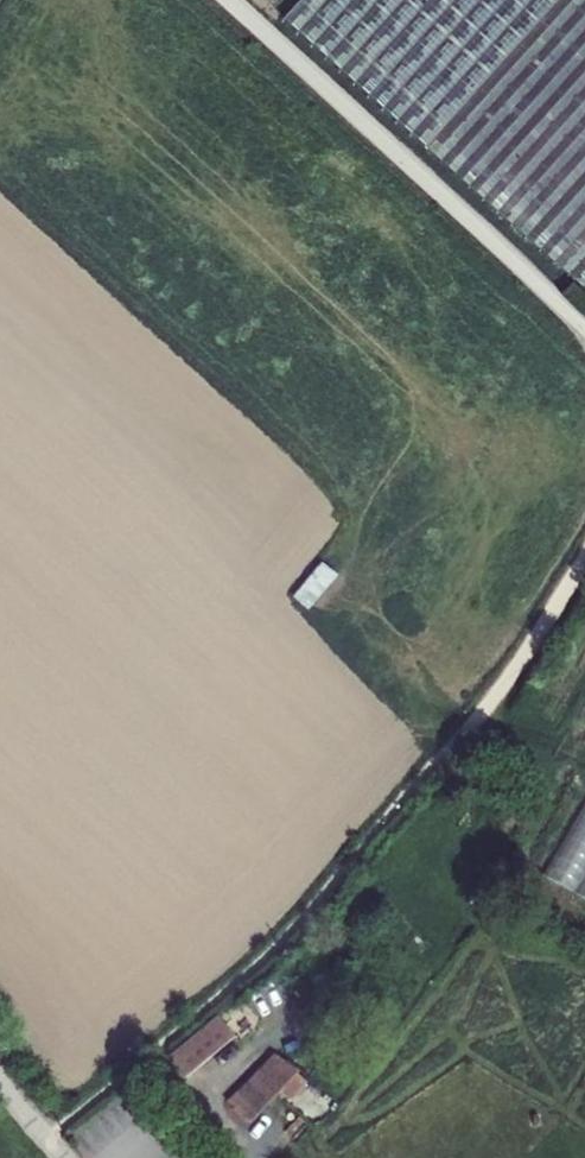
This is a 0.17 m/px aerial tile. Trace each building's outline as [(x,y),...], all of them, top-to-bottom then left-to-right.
[(277,18),(584,293),(584,0),(294,0),(277,18)] [(297,595),(312,607),(340,570),(325,558),(297,595)] [(583,795),(541,873),(584,899),(584,796),(583,795)] [(217,1017),(146,1074),(163,1094),(233,1038),(217,1017)] [(275,1091),(257,1071),(225,1102),(243,1121),(275,1091)]
